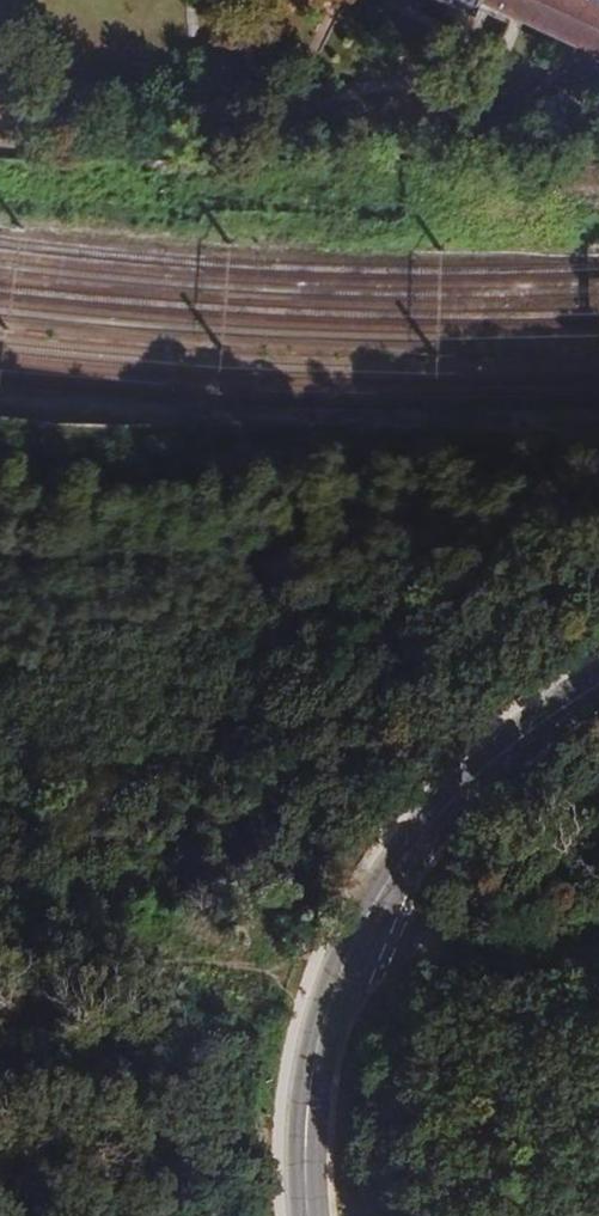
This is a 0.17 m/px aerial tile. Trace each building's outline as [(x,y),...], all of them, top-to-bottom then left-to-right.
[(463,10),(468,0),(441,0),(463,10)] [(598,54),(598,0),(484,0),(598,54)]
